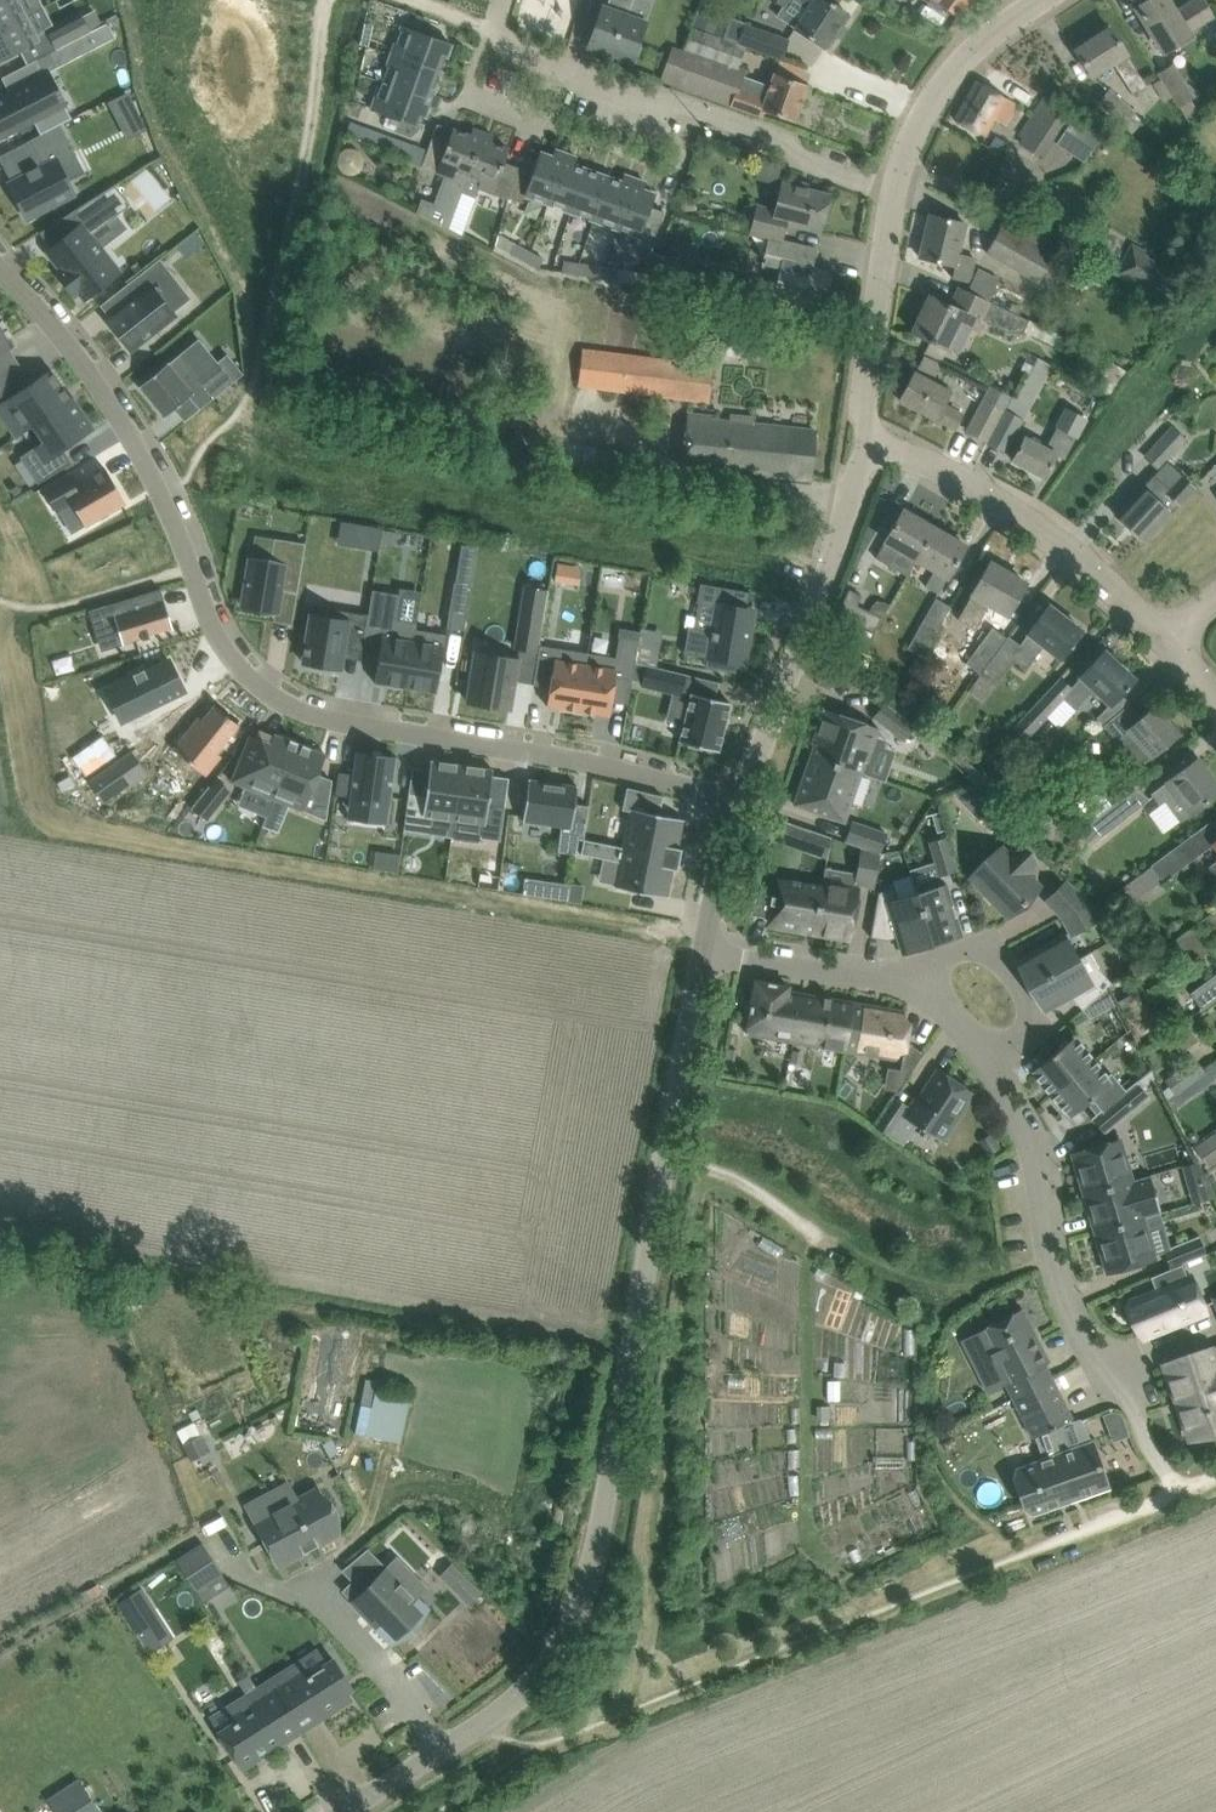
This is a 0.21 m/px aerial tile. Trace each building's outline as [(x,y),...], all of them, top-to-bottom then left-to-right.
[(28,15),(20,0),(0,0),(0,29),(28,15)] [(621,0),(609,0),(607,7),(603,5),(588,47),(632,62),(633,60),(637,58),(642,46),(640,42),(647,21),(628,14),(632,4),(621,0)] [(810,5),(795,27),(825,47),(848,12),(835,4),(838,0),(802,0),(810,5)] [(942,1),(961,16),(973,0),(941,0),(942,1)] [(1149,27),(1165,51),(1191,34),(1189,31),(1214,15),(1204,0),(1193,0),(1176,11),(1169,0),(1145,0),(1136,6),(1149,27)] [(694,25),(715,32),(722,10),(702,3),(694,25)] [(82,14),(48,32),(56,49),(82,35),(91,30),(82,14)] [(0,29),(0,62),(25,49),(41,40),(28,15),(0,29)] [(719,25),(715,35),(745,46),(781,58),(788,38),(746,23),(746,21),(731,16),(727,28),(719,25)] [(91,30),(82,35),(89,49),(115,36),(108,22),(91,30)] [(373,110),(398,119),(421,127),(451,43),(403,26),(373,110)] [(1076,49),(1089,69),(1093,75),(1114,62),(1134,93),(1147,85),(1127,53),(1128,53),(1111,26),(1076,49)] [(745,46),(715,35),(692,27),(683,51),(673,47),(661,80),(762,116),(764,109),(795,120),(808,85),(775,74),(766,99),(739,89),(746,70),(738,67),(745,46)] [(1162,77),(1173,96),(1191,124),(1200,112),(1191,99),(1194,97),(1173,63),(1159,72),(1162,77)] [(72,117),(49,72),(0,97),(0,132),(2,136),(34,120),(41,133),(61,123),(72,117)] [(1165,101),(1173,96),(1162,77),(1153,83),(1165,101)] [(955,118),(976,130),(985,136),(995,118),(1007,125),(1010,119),(1019,103),(977,79),(955,118)] [(127,88),(107,99),(117,117),(137,107),(127,88)] [(1099,100),(1124,123),(1134,111),(1109,89),(1099,100)] [(1043,96),(1023,126),(1025,127),(1020,134),(1026,137),(1022,143),(1043,157),(1071,114),(1043,96)] [(1124,123),(1122,125),(1132,133),(1144,120),(1134,111),(1124,123)] [(1077,112),(1057,143),(1086,161),(1106,129),(1077,112)] [(346,133),(410,157),(414,145),(350,121),(346,133)] [(40,167),(10,183),(28,217),(74,193),(57,160),(76,151),(61,123),(41,133),(27,141),(40,167)] [(448,186),(463,191),(469,175),(481,139),(453,129),(449,142),(433,136),(428,150),(414,145),(410,157),(408,160),(423,165),(422,166),(451,176),(448,186)] [(479,187),(509,197),(512,191),(520,167),(505,162),(510,149),(481,139),(469,175),(463,191),(476,196),(479,187)] [(341,150),(338,157),(339,165),(345,170),(353,170),(359,167),(362,160),(361,152),(355,147),(348,146),(341,150)] [(526,194),(549,203),(564,161),(541,153),(534,172),(520,167),(512,191),(509,197),(523,202),(526,194)] [(161,157),(152,163),(156,169),(165,163),(162,158),(161,157)] [(549,203),(572,211),(587,169),(564,161),(549,203)] [(572,211),(595,219),(610,177),(587,169),(572,211)] [(595,219),(617,227),(632,186),(610,177),(595,219)] [(750,233),(769,238),(769,237),(783,240),(787,223),(821,231),(831,194),(781,182),(775,209),(757,205),(751,228),(750,233)] [(116,184),(65,216),(75,229),(48,250),(64,270),(59,274),(75,294),(79,290),(85,298),(120,271),(91,235),(131,204),(116,184)] [(632,186),(617,227),(640,235),(637,242),(651,247),(657,234),(661,222),(648,217),(656,194),(632,186)] [(681,198),(682,211),(696,209),(694,196),(681,198)] [(953,277),(969,281),(975,257),(958,253),(966,222),(930,214),(920,256),(955,265),(953,277)] [(1093,276),(1022,235),(1002,224),(987,252),(1064,296),(1071,283),(1085,291),(1093,276)] [(196,231),(177,246),(186,257),(205,242),(196,231)] [(495,244),(517,256),(522,246),(517,243),(501,234),(495,244)] [(780,269),(773,297),(822,309),(831,271),(813,267),(818,248),(783,240),(769,237),(769,238),(762,265),(780,269)] [(674,238),(668,257),(693,264),(698,244),(674,238)] [(1114,274),(1161,298),(1178,266),(1159,256),(1157,260),(1148,255),(1149,252),(1131,241),(1114,274)] [(522,246),(517,256),(539,267),(544,258),(522,246)] [(160,258),(127,284),(137,297),(107,321),(131,351),(178,315),(162,294),(179,281),(160,258)] [(554,269),(582,274),(584,262),(556,258),(554,269)] [(582,274),(610,278),(612,267),(584,262),(582,274)] [(612,267),(610,278),(638,283),(642,271),(612,267)] [(979,267),(968,290),(989,300),(1000,277),(979,267)] [(671,295),(684,300),(688,289),(675,284),(671,295)] [(989,300),(968,290),(961,286),(952,305),(931,295),(913,331),(948,348),(961,321),(979,330),(983,320),(1010,332),(1025,329),(1030,319),(992,302),(989,300)] [(0,318),(0,352),(15,344),(0,318)] [(578,382),(599,385),(708,398),(712,364),(582,348),(578,382)] [(168,362),(140,385),(166,416),(189,396),(200,409),(244,373),(227,353),(201,375),(182,352),(168,363),(168,362)] [(10,371),(0,354),(0,377),(10,371)] [(1006,449),(1017,428),(1023,418),(1052,365),(1039,358),(1030,374),(1016,399),(1013,397),(990,441),(1006,449)] [(26,430),(72,398),(71,397),(71,396),(65,387),(65,388),(51,368),(5,399),(25,429),(26,430)] [(10,371),(0,377),(0,397),(17,385),(10,371)] [(950,389),(936,382),(915,371),(900,399),(935,418),(936,417),(955,427),(963,412),(944,402),(950,389)] [(968,429),(990,441),(1013,397),(991,385),(968,429)] [(92,428),(72,398),(26,430),(33,425),(44,440),(21,456),(39,482),(72,463),(64,448),(92,428)] [(1025,436),(1024,438),(1013,459),(1045,476),(1056,454),(1064,458),(1076,436),(1086,418),(1067,408),(1046,448),(1025,436)] [(683,466),(787,476),(811,478),(816,431),(753,425),(754,418),(740,417),(739,423),(711,421),(711,418),(687,416),(683,466)] [(1144,456),(1158,468),(1165,460),(1186,438),(1172,425),(1144,456)] [(596,472),(627,477),(632,451),(600,445),(596,472)] [(68,471),(43,486),(58,512),(73,503),(86,525),(126,502),(107,469),(77,486),(68,471)] [(1142,485),(1132,496),(1115,514),(1144,540),(1194,486),(1182,475),(1170,488),(1154,473),(1142,485)] [(908,574),(917,558),(935,527),(903,508),(885,540),(886,540),(877,557),(889,564),(908,574)] [(342,519),(339,542),(379,548),(380,543),(383,527),(342,519)] [(935,527),(917,558),(936,569),(926,585),(939,593),(948,576),(955,566),(967,545),(935,527)] [(383,528),(380,543),(394,545),(397,531),(383,528)] [(281,589),(297,592),(306,543),(274,537),(271,561),(251,558),(243,606),(277,612),(281,589)] [(558,562),(555,579),(570,582),(573,564),(558,562)] [(991,562),(979,583),(973,593),(974,593),(959,618),(976,628),(991,603),(1008,613),(1026,582),(991,562)] [(454,581),(447,626),(464,629),(472,584),(454,581)] [(685,647),(684,652),(722,659),(720,669),(736,672),(738,662),(745,663),(749,644),(750,638),(755,609),(747,607),(750,591),(700,582),(697,602),(717,605),(713,630),(689,626),(688,631),(687,631),(684,647),(685,647)] [(527,586),(517,647),(539,651),(540,644),(549,589),(527,586)] [(95,618),(101,638),(130,629),(134,641),(143,638),(143,639),(150,637),(150,635),(174,628),(161,588),(89,610),(92,619),(95,618)] [(839,614),(875,630),(890,604),(884,601),(878,600),(872,604),(870,609),(858,604),(863,594),(850,588),(839,614)] [(368,614),(364,643),(381,645),(375,681),(406,686),(415,628),(416,628),(417,623),(395,619),(399,593),(372,589),(368,614)] [(908,646),(923,654),(951,605),(936,597),(908,646)] [(1007,637),(981,673),(968,691),(983,701),(999,678),(1000,679),(1015,660),(1026,669),(1044,645),(1061,657),(1067,649),(1083,629),(1049,604),(1034,623),(1028,632),(1028,633),(1021,643),(1009,634),(1007,637)] [(303,653),(303,654),(305,654),(304,662),(340,668),(344,647),(363,650),(364,643),(368,614),(313,605),(307,646),(304,646),(304,647),(306,647),(306,653),(303,653)] [(839,615),(832,631),(865,647),(873,631),(839,615)] [(620,626),(618,636),(619,636),(639,639),(640,630),(620,626)] [(966,662),(981,673),(1007,637),(993,626),(966,662)] [(415,628),(406,686),(437,691),(446,633),(416,628),(415,628)] [(588,652),(578,710),(609,715),(615,676),(632,679),(639,639),(619,636),(616,657),(588,652)] [(539,651),(533,683),(550,686),(547,705),(578,710),(588,652),(540,644),(539,651)] [(1061,676),(1014,726),(1026,740),(1064,699),(1075,709),(1094,689),(1110,704),(1119,712),(1130,702),(1120,693),(1135,678),(1105,650),(1088,667),(1080,676),(1081,676),(1071,686),(1061,676)] [(468,702),(509,708),(518,657),(476,651),(468,702)] [(135,675),(113,686),(130,722),(151,712),(148,707),(185,689),(170,659),(146,670),(145,667),(134,673),(135,675)] [(681,694),(686,673),(646,664),(641,685),(681,694)] [(823,670),(818,683),(831,688),(836,675),(823,670)] [(719,750),(730,702),(692,692),(680,741),(719,750)] [(887,703),(886,704),(884,702),(874,715),(904,739),(916,725),(887,703)] [(1104,724),(1092,734),(1108,753),(1120,743),(1122,746),(1139,765),(1152,755),(1178,733),(1155,706),(1142,716),(1130,702),(1119,712),(1112,718),(1104,724)] [(199,716),(174,748),(206,774),(221,755),(217,751),(240,724),(215,704),(203,719),(199,716)] [(815,743),(811,755),(861,772),(865,760),(868,761),(879,727),(824,708),(813,742),(815,743)] [(111,759),(134,739),(127,731),(104,750),(111,759)] [(251,733),(232,780),(274,798),(297,742),(274,732),(271,741),(251,733)] [(297,742),(274,798),(327,819),(330,778),(318,773),(326,754),(297,742)] [(133,750),(106,768),(121,789),(127,785),(128,787),(149,773),(133,750)] [(951,758),(967,775),(975,766),(959,750),(951,758)] [(389,810),(397,757),(356,751),(349,805),(389,810)] [(861,772),(811,755),(794,803),(845,821),(861,772)] [(426,792),(409,789),(404,827),(431,830),(433,813),(455,816),(462,761),(431,757),(426,792)] [(1152,792),(1161,804),(1166,800),(1180,820),(1215,793),(1215,785),(1197,759),(1177,773),(1169,779),(1152,792)] [(494,766),(462,761),(455,816),(483,820),(481,834),(501,837),(506,803),(489,800),(494,766)] [(975,766),(967,775),(990,798),(998,790),(975,766)] [(106,768),(89,780),(104,801),(121,789),(106,768)] [(578,785),(528,779),(523,819),(561,824),(558,851),(576,853),(579,837),(584,838),(589,805),(576,803),(578,785)] [(209,785),(191,807),(207,819),(225,797),(209,785)] [(88,819),(101,812),(87,786),(74,793),(88,819)] [(1115,806),(1095,822),(1090,825),(1100,837),(1149,798),(1140,786),(1115,806)] [(630,787),(625,809),(633,811),(626,847),(682,858),(684,850),(680,849),(686,819),(663,814),(666,796),(630,787)] [(1087,811),(1095,822),(1115,806),(1106,796),(1087,811)] [(1187,862),(1214,843),(1215,846),(1215,827),(1211,820),(1176,847),(1152,864),(1164,880),(1187,862)] [(887,833),(852,821),(846,839),(848,840),(847,841),(861,846),(880,853),(887,833)] [(811,829),(804,847),(828,855),(831,836),(811,829)] [(958,868),(948,836),(930,841),(940,874),(958,868)] [(587,839),(584,853),(623,861),(618,886),(670,897),(676,866),(680,867),(682,858),(626,847),(587,839)] [(336,860),(384,864),(386,847),(338,843),(336,860)] [(972,874),(1011,915),(1039,888),(1024,872),(1036,860),(1021,845),(1009,857),(1000,847),(972,874)] [(880,853),(861,846),(855,883),(874,886),(880,853)] [(944,878),(915,887),(932,943),(961,934),(944,878)] [(776,895),(757,892),(751,914),(772,918),(771,922),(814,930),(814,931),(815,931),(823,883),(822,883),(822,886),(778,879),(776,895)] [(1046,900),(1062,917),(1090,902),(1068,879),(1046,900)] [(554,882),(552,897),(566,899),(568,884),(554,882)] [(571,883),(568,900),(580,902),(583,885),(571,883)] [(823,883),(815,931),(851,937),(859,889),(823,883)] [(932,943),(915,887),(914,888),(916,892),(898,898),(894,887),(879,891),(871,936),(888,939),(898,936),(903,952),(932,943)] [(1062,917),(1073,938),(1099,919),(1090,902),(1062,917)] [(1111,929),(1101,934),(1106,943),(1116,937),(1111,929)] [(1032,985),(1078,958),(1064,933),(1017,959),(1032,985)] [(1078,958),(1032,985),(1046,1010),(1072,996),(1083,1009),(1113,983),(1099,967),(1087,973),(1078,958)] [(1190,993),(1201,1007),(1215,997),(1215,973),(1190,993)] [(747,1032),(794,1040),(802,993),(788,990),(789,985),(756,979),(747,1032)] [(794,1040),(845,1049),(853,1001),(802,993),(794,1040)] [(853,1001),(845,1049),(855,1051),(856,1046),(898,1053),(906,1010),(853,1001)] [(1032,1071),(1051,1094),(1094,1059),(1075,1035),(1032,1071)] [(910,1042),(903,1054),(917,1063),(925,1052),(910,1042)] [(792,1049),(790,1061),(799,1062),(801,1051),(792,1049)] [(1092,1098),(1102,1109),(1126,1089),(1112,1071),(1108,1075),(1094,1059),(1051,1094),(1070,1116),(1092,1098)] [(1192,1061),(1165,1080),(1176,1094),(1179,1092),(1202,1075),(1192,1061)] [(893,1064),(888,1086),(905,1089),(910,1068),(893,1064)] [(1176,1094),(1182,1103),(1215,1078),(1215,1065),(1202,1075),(1179,1092),(1176,1094)] [(1152,1067),(1136,1080),(1143,1087),(1159,1074),(1152,1067)] [(903,1115),(933,1134),(943,1140),(975,1092),(938,1068),(918,1099),(915,1097),(903,1115)] [(1136,1080),(1126,1089),(1102,1109),(1092,1117),(1105,1133),(1149,1096),(1143,1087),(1136,1080)] [(908,1131),(884,1115),(876,1126),(901,1142),(908,1131)] [(1191,1131),(1188,1136),(1192,1141),(1197,1140),(1200,1135),(1196,1130),(1191,1131)] [(1195,1145),(1210,1167),(1215,1163),(1215,1131),(1195,1145)] [(995,1132),(981,1141),(989,1154),(1003,1145),(995,1132)] [(1073,1152),(1085,1193),(1132,1179),(1120,1138),(1073,1152)] [(1195,1202),(1215,1196),(1215,1194),(1199,1160),(1184,1164),(1195,1202)] [(1085,1193),(1096,1231),(1143,1217),(1161,1212),(1150,1174),(1132,1179),(1085,1193)] [(1143,1217),(1096,1231),(1108,1272),(1155,1258),(1143,1217)] [(1163,1249),(1171,1268),(1183,1263),(1207,1253),(1199,1234),(1163,1249)] [(1183,1263),(1171,1268),(1151,1276),(1157,1290),(1128,1301),(1126,1306),(1127,1311),(1130,1314),(1135,1316),(1143,1337),(1206,1311),(1192,1275),(1188,1277),(1183,1263)] [(1052,1377),(1045,1364),(1050,1362),(1022,1307),(979,1329),(997,1366),(980,1375),(989,1392),(1006,1383),(1013,1397),(1052,1377)] [(1177,1401),(1215,1387),(1215,1359),(1212,1347),(1164,1364),(1177,1401)] [(414,1398),(380,1390),(382,1380),(371,1377),(357,1430),(403,1442),(414,1398)] [(1052,1377),(1013,1397),(1024,1419),(1063,1400),(1052,1377)] [(1177,1401),(1190,1438),(1215,1429),(1215,1387),(1177,1401)] [(1063,1400),(1024,1419),(1033,1436),(1035,1435),(1047,1429),(1072,1499),(1108,1486),(1092,1441),(1072,1448),(1062,1422),(1072,1417),(1063,1400)] [(830,1405),(817,1405),(817,1417),(830,1417),(830,1405)] [(1111,1412),(1103,1414),(1109,1430),(1125,1424),(1122,1414),(1120,1413),(1116,1411),(1111,1412)] [(1047,1429),(1035,1435),(1044,1460),(1019,1468),(1034,1511),(1070,1498),(1071,1500),(1072,1499),(1047,1429)] [(256,1521),(279,1563),(303,1550),(304,1552),(319,1544),(318,1542),(338,1531),(316,1489),(256,1521)] [(187,1551),(176,1558),(199,1595),(210,1587),(187,1551)] [(352,1600),(392,1642),(427,1608),(404,1584),(414,1574),(397,1556),(352,1600)] [(479,1594),(467,1579),(455,1589),(468,1604),(479,1594)] [(98,1583),(89,1588),(93,1595),(102,1591),(98,1583)] [(141,1587),(119,1601),(139,1632),(151,1650),(173,1637),(161,1619),(141,1587)] [(353,1687),(348,1680),(334,1658),(308,1675),(299,1661),(257,1687),(265,1699),(277,1691),(302,1730),(351,1699),(347,1691),(353,1687)] [(236,1721),(219,1732),(242,1768),(302,1730),(277,1691),(265,1699),(257,1687),(256,1685),(248,1673),(238,1679),(245,1691),(247,1694),(227,1707),(236,1721)] [(48,1799),(53,1807),(56,1811),(102,1811),(79,1778),(71,1783),(48,1799)]
